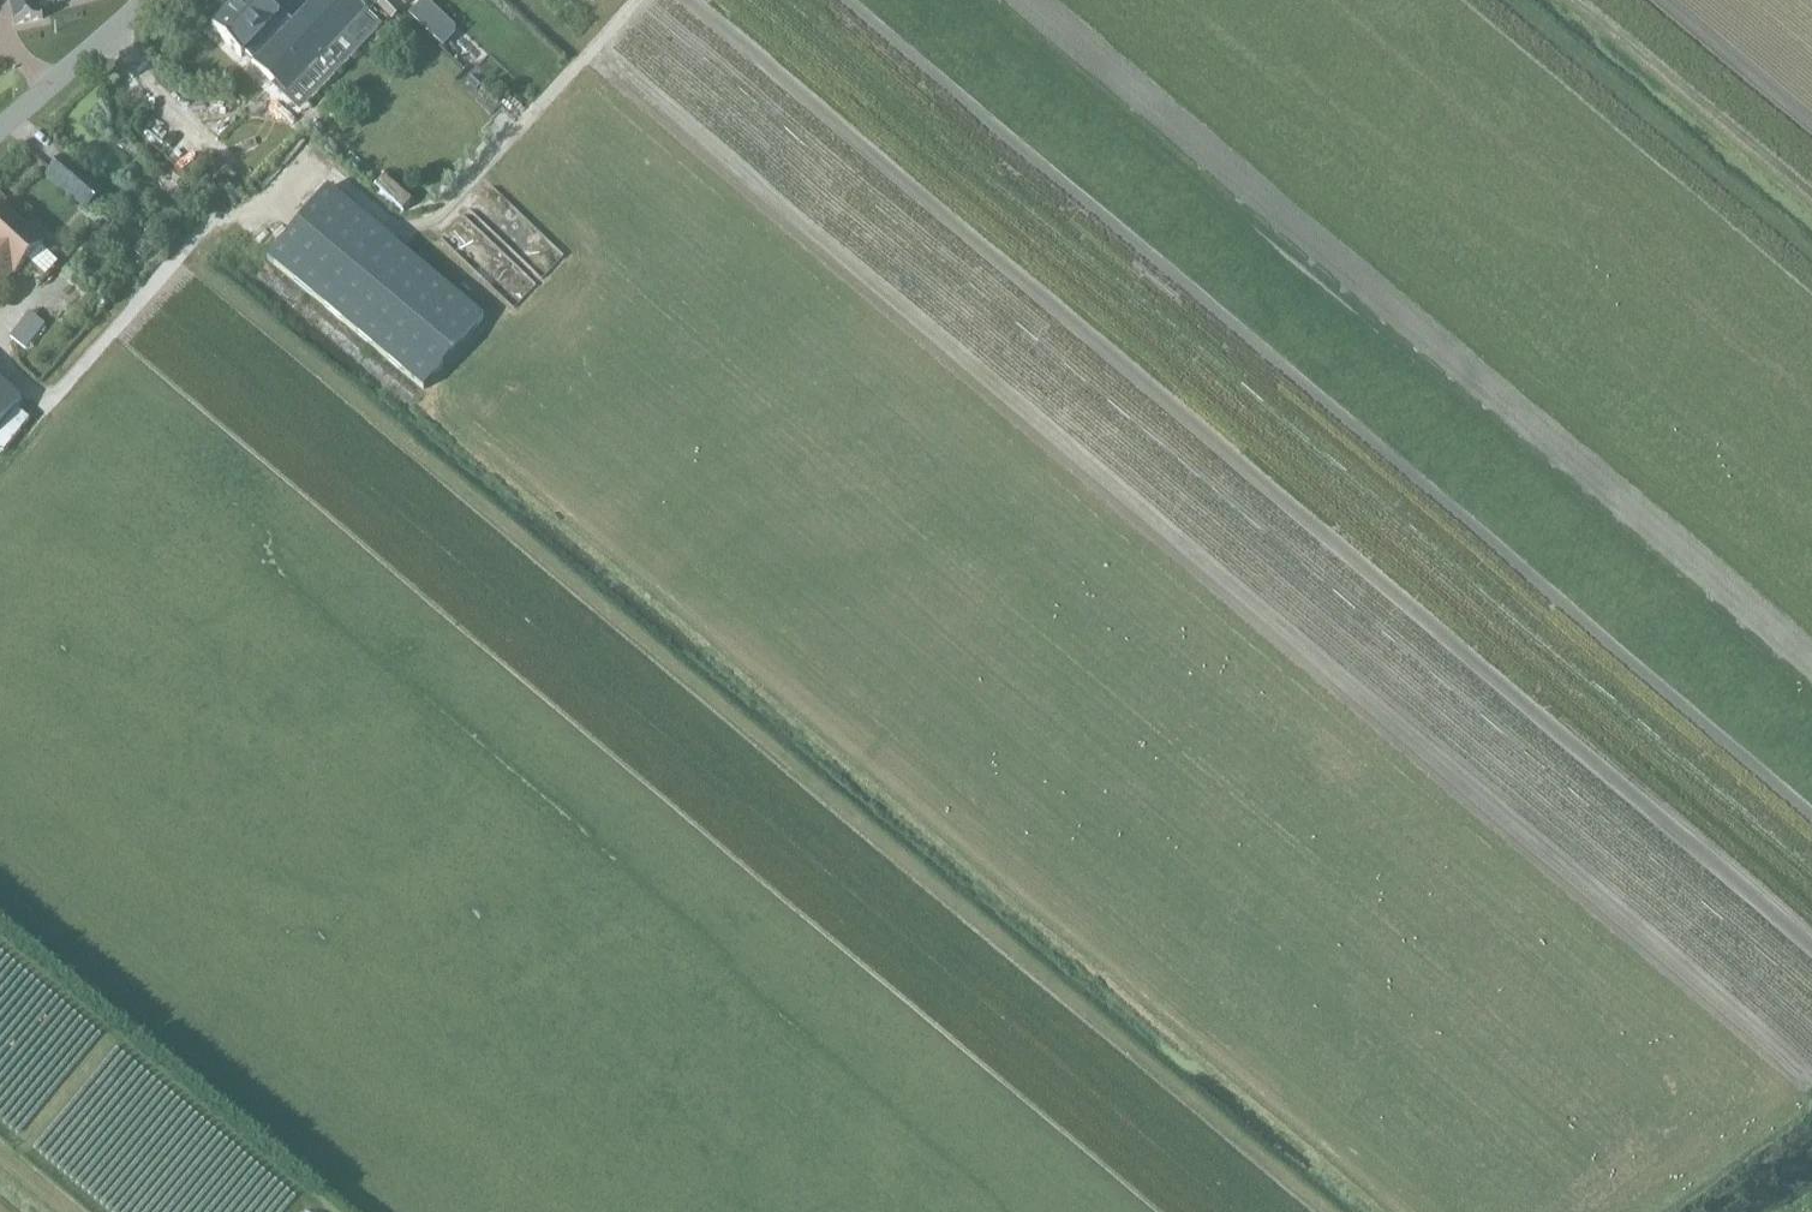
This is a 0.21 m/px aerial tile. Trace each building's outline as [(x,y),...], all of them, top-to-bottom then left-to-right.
[(15,23),(14,24),(14,25),(44,19),(43,18),(42,18),(39,7),(50,5),(49,0),(10,0),(15,23)] [(214,31),(242,57),(245,54),(257,65),(267,55),(295,82),(366,9),(365,9),(356,0),(315,0),(293,23),(269,0),(261,0),(254,7),(247,0),(242,0),(214,31)] [(443,14),(427,0),(415,0),(412,4),(434,24),(443,14)] [(63,160),(49,176),(87,209),(101,193),(63,160)] [(485,317),(330,187),(268,260),(424,390),(485,317)] [(14,273),(16,275),(44,245),(1,205),(0,205),(0,288),(14,273)] [(466,234),(473,245),(488,235),(481,224),(466,234)] [(23,401),(0,380),(0,426),(23,401)]
